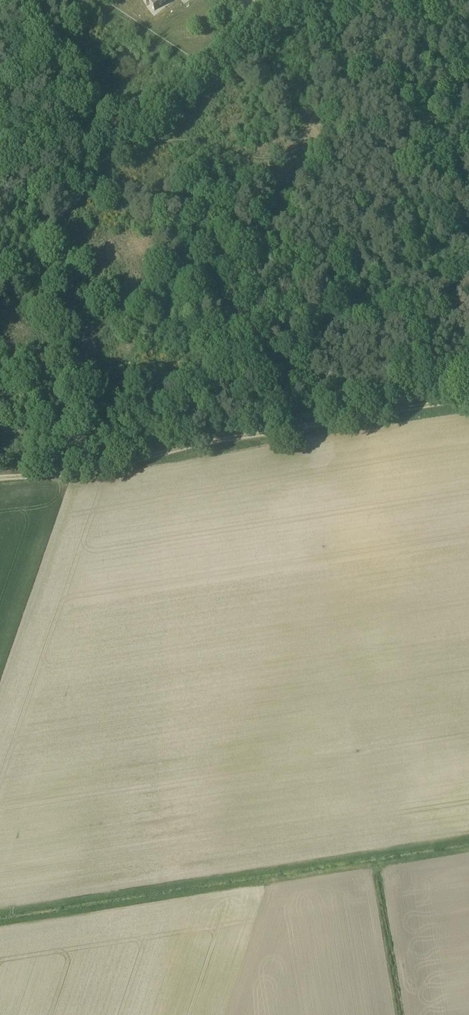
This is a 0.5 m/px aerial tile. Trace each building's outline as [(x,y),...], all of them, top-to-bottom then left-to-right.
[(147,6),(149,4),(155,11),(168,0),(143,0),(144,1),(145,3),(146,4),(147,6)]
